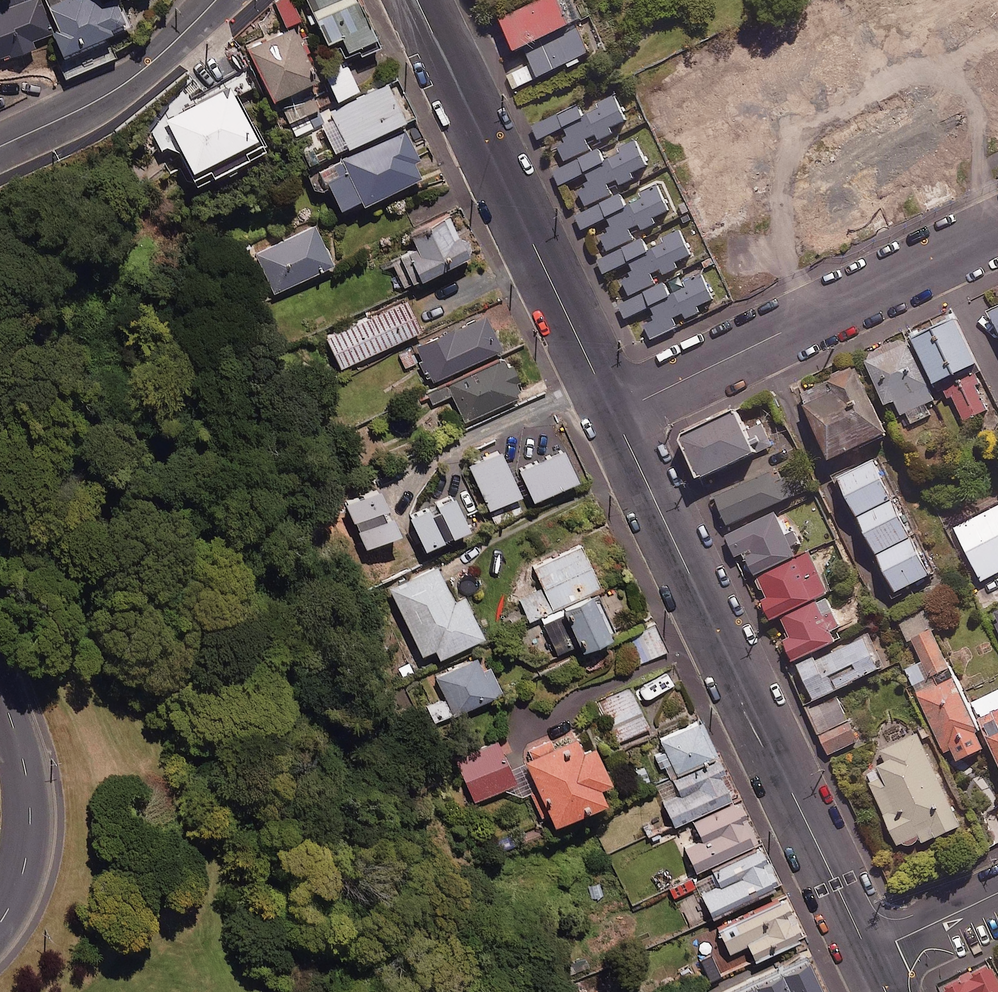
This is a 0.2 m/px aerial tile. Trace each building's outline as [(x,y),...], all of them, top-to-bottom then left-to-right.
[(40,0),(35,0),(0,12),(0,61),(33,49),(31,42),(52,34),(40,0)] [(99,0),(66,0),(47,8),(58,32),(52,35),(61,57),(127,29),(115,0),(113,0),(101,5),(99,0)] [(290,0),(272,0),(283,25),(298,18),(290,0)] [(354,0),(305,0),(324,40),(336,34),(348,58),(375,44),(354,0)] [(571,0),(539,0),(499,19),(515,51),(580,20),(571,0)] [(984,15),(997,8),(997,0),(977,0),(984,15)] [(314,76),(290,26),(245,48),(269,98),(314,76)] [(579,31),(528,55),(531,63),(512,72),(518,86),(589,53),(579,31)] [(985,57),(997,85),(997,51),(985,57)] [(357,88),(344,60),(320,70),(333,99),(357,88)] [(402,119),(385,83),(329,110),(346,146),(402,119)] [(260,146),(229,85),(162,120),(193,180),(260,146)] [(596,135),(599,141),(613,134),(610,128),(627,120),(615,94),(595,103),(598,109),(588,114),(590,119),(565,131),(568,139),(558,144),(566,160),(592,148),(587,139),(596,135)] [(317,107),(311,95),(281,109),(287,121),(317,107)] [(583,118),(577,105),(533,126),(539,139),(583,118)] [(418,158),(404,129),(320,167),(338,207),(358,198),(360,203),(418,176),(412,161),(418,158)] [(617,180),(621,186),(635,178),(633,174),(648,166),(634,140),(606,155),(611,164),(587,176),(590,183),(579,189),(588,206),(612,194),(607,185),(617,180)] [(596,150),(553,170),(560,185),(603,164),(596,150)] [(643,229),(657,222),(656,219),(669,212),(656,186),(641,193),(643,198),(631,204),(633,210),(608,222),(612,229),(599,236),(607,251),(634,238),(629,229),(640,224),(643,229)] [(620,194),(577,216),(584,230),(627,208),(620,194)] [(449,219),(410,238),(415,248),(394,259),(406,284),(466,255),(468,249),(466,243),(458,239),(449,219)] [(331,263),(313,224),(255,251),(273,290),(331,263)] [(630,295),(655,283),(651,274),(661,269),(664,275),(679,268),(676,260),(691,253),(679,228),(646,244),(651,254),(630,264),(633,271),(621,277),(630,295)] [(647,252),(640,239),(599,263),(606,275),(647,252)] [(701,275),(684,283),(686,286),(676,291),(678,297),(652,310),(654,315),(640,322),(649,340),(679,325),(676,318),(686,313),(690,320),(702,314),(699,306),(713,299),(701,275)] [(671,296),(663,282),(622,305),(630,319),(671,296)] [(417,329),(402,298),(323,336),(338,367),(417,329)] [(990,314),(997,331),(997,310),(990,314)] [(499,348),(484,314),(414,345),(430,379),(499,348)] [(977,364),(956,320),(913,340),(935,384),(977,364)] [(935,400),(908,340),(865,359),(886,405),(896,401),(902,415),(935,400)] [(518,393),(501,357),(427,392),(432,402),(451,393),(463,420),(518,393)] [(886,434),(856,369),(802,395),(833,460),(886,434)] [(987,410),(976,387),(981,384),(977,375),(944,390),(948,399),(954,396),(965,420),(987,410)] [(761,424),(745,431),(736,413),(681,438),(700,480),(772,446),(761,424)] [(573,480),(559,448),(515,468),(530,500),(573,480)] [(517,494),(497,450),(466,464),(486,508),(517,494)] [(858,517),(897,497),(877,458),(838,479),(858,517)] [(791,498),(779,471),(717,496),(728,524),(791,498)] [(464,527),(448,495),(403,516),(419,549),(464,527)] [(897,497),(858,517),(879,557),(918,537),(897,497)] [(954,528),(981,581),(997,573),(997,505),(954,528)] [(796,531),(786,535),(775,513),(728,536),(737,555),(743,552),(755,575),(796,555),(791,546),(801,542),(796,531)] [(918,537),(879,557),(897,593),(936,573),(918,537)] [(538,616),(588,592),(598,587),(578,544),(531,566),(541,587),(518,598),(528,620),(538,616)] [(827,592),(811,556),(757,580),(773,616),(827,592)] [(434,565),(387,587),(407,629),(399,632),(408,651),(416,648),(419,654),(432,648),(436,657),(480,636),(461,596),(450,601),(434,565)] [(588,592),(538,616),(557,658),(607,635),(588,592)] [(840,628),(827,599),(783,620),(791,639),(785,642),(794,661),(834,642),(830,633),(840,628)] [(667,651),(656,626),(631,637),(642,662),(667,651)] [(958,762),(985,749),(978,736),(981,734),(932,630),(911,640),(922,663),(906,671),(944,752),(951,748),(958,762)] [(879,670),(864,638),(799,670),(815,702),(879,670)] [(499,691),(480,652),(434,676),(453,714),(499,691)] [(649,727),(631,689),(601,703),(619,741),(649,727)] [(979,719),(997,761),(997,711),(979,719)] [(715,754),(699,720),(657,740),(673,773),(715,754)] [(858,742),(850,723),(822,735),(830,754),(858,742)] [(581,744),(575,729),(548,741),(550,745),(519,759),(532,789),(527,791),(542,826),(599,801),(593,786),(605,781),(587,741),(581,744)] [(961,827),(918,733),(880,750),(887,764),(866,774),(900,849),(920,839),(922,844),(961,827)] [(514,784),(496,741),(454,759),(472,801),(514,784)] [(734,796),(717,758),(656,787),(673,824),(734,796)] [(756,841),(736,801),(691,823),(699,840),(682,849),(693,872),(756,841)] [(776,885),(758,848),(710,871),(717,885),(699,894),(710,917),(776,885)] [(801,936),(782,897),(715,929),(721,942),(717,944),(729,970),(801,936)] [(568,959),(576,975),(590,968),(583,952),(568,959)] [(719,975),(709,953),(697,958),(707,980),(719,975)] [(801,955),(720,991),(818,991),(801,955)] [(951,979),(956,991),(997,991),(997,960),(997,959),(951,979)]
